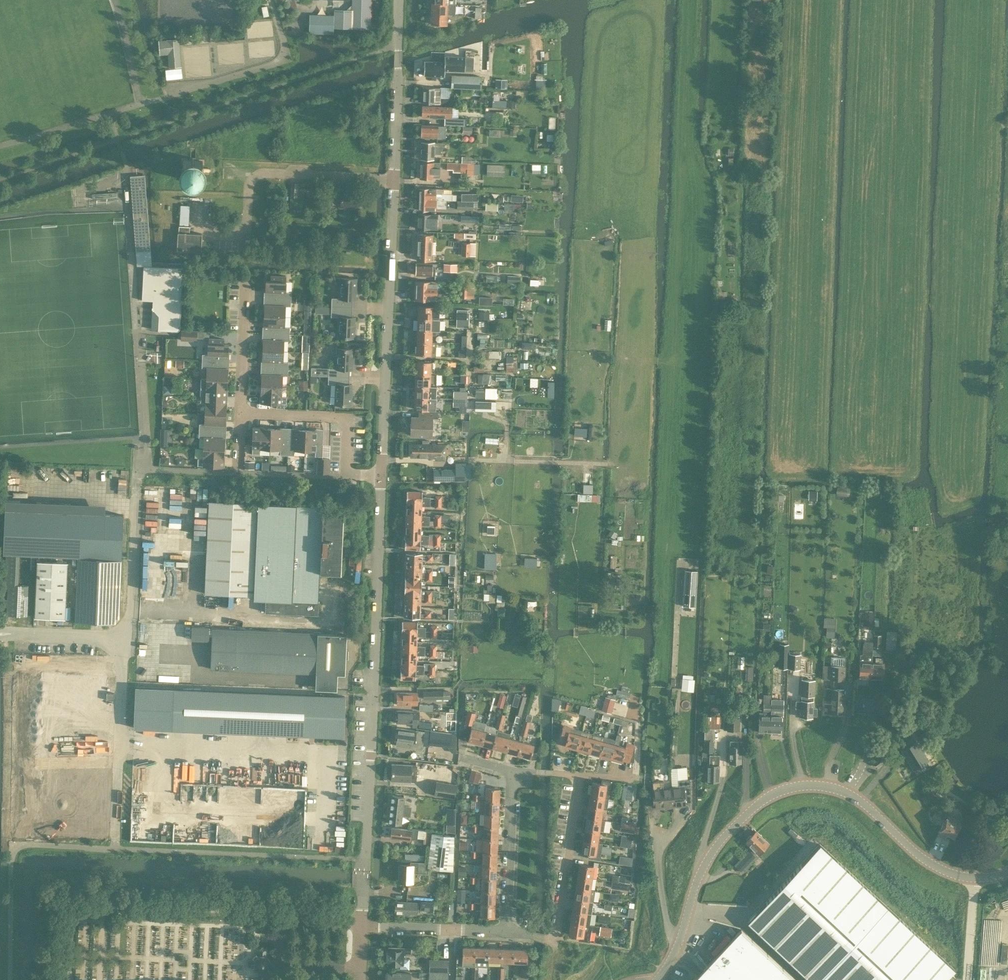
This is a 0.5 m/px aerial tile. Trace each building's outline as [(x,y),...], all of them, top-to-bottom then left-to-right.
[(336,10),(336,16),(311,15),(311,33),(335,34),(335,28),(371,29),(372,0),(354,0),(354,4),(348,10),(336,10)] [(432,3),(432,14),(448,14),(455,14),(455,4),(448,4),(432,3)] [(447,25),(448,14),(432,14),(431,24),(447,25)] [(180,38),(159,40),(160,55),(168,54),(170,68),(182,67),(180,38)] [(424,61),(424,75),(445,76),(445,70),(465,71),(466,57),(445,56),(444,62),(424,61)] [(480,89),(481,77),(452,76),(452,88),(480,89)] [(536,80),(536,88),(546,89),(546,80),(536,80)] [(423,87),(423,103),(440,104),(441,88),(423,87)] [(451,107),(423,106),(422,117),(445,117),(445,125),(465,125),(465,118),(451,117),(451,107)] [(421,137),(437,138),(446,138),(446,126),(438,126),(438,125),(422,125),(421,137)] [(434,159),(434,154),(442,154),(443,143),(434,142),(421,142),(421,158),(434,159)] [(447,163),(447,169),(453,169),(453,172),(467,172),(467,163),(472,164),(474,164),(476,164),(476,160),(472,160),(472,157),(462,156),(461,163),(447,163)] [(187,158),(182,158),(181,163),(183,163),(183,169),(180,169),(180,170),(183,170),(182,175),(181,175),(180,181),(186,181),(186,180),(191,180),(191,182),(192,182),(192,180),(198,180),(198,182),(203,182),(203,176),(202,176),(202,174),(203,174),(203,167),(203,164),(204,164),(204,159),(199,159),(199,160),(196,160),(197,158),(189,157),(189,160),(187,160),(187,158)] [(440,162),(421,162),(420,178),(433,179),(433,177),(439,177),(440,170),(438,170),(438,166),(440,166),(440,162)] [(487,164),(487,172),(505,173),(505,165),(487,164)] [(135,176),(130,176),(131,185),(135,233),(136,251),(150,250),(149,228),(145,175),(144,175),(135,176)] [(419,189),(419,199),(435,200),(435,189),(419,189)] [(359,192),(333,191),(332,205),(358,207),(359,192)] [(461,193),(461,200),(462,200),(462,201),(473,201),(477,201),(478,201),(478,193),(461,193)] [(419,199),(419,210),(435,210),(436,208),(446,209),(447,200),(435,200),(419,199)] [(457,201),(457,210),(473,210),(473,201),(462,201),(457,201)] [(498,203),(486,202),(485,210),(498,211),(498,203)] [(418,228),(429,229),(437,230),(438,214),(434,214),(430,214),(418,214),(418,228)] [(471,215),(460,214),(460,223),(470,223),(470,221),(476,222),(476,216),(471,216),(471,215)] [(177,250),(201,251),(202,233),(186,233),(187,226),(190,227),(190,226),(179,226),(179,232),(178,232),(177,250)] [(418,234),(417,247),(435,248),(435,246),(432,246),(433,235),(418,234)] [(435,248),(417,247),(417,260),(432,261),(432,248),(435,248)] [(432,264),(417,263),(416,275),(435,276),(436,268),(432,268),(432,264)] [(457,264),(444,263),(443,272),(456,272),(457,264)] [(143,266),(142,300),(159,301),(158,330),(177,331),(179,329),(182,268),(143,266)] [(267,292),(267,298),(291,299),(291,292),(286,292),(286,281),(286,276),(271,275),(271,281),(266,280),(265,292),(267,292)] [(332,298),(331,306),(352,307),(353,299),(356,299),(357,278),(340,278),(339,298),(332,298)] [(436,301),(436,296),(437,282),(431,282),(416,281),(415,300),(430,301),(436,301)] [(469,288),(460,288),(460,298),(469,298),(469,288)] [(479,305),(492,306),(492,297),(479,297),(479,305)] [(265,304),(264,316),(285,316),(285,306),(291,306),(291,299),(267,298),(267,304),(265,304)] [(352,317),(352,307),(331,306),(331,317),(339,317),(338,337),(354,338),(355,317),(352,317)] [(418,318),(439,319),(439,307),(433,307),(419,306),(418,318)] [(489,312),(479,311),(478,319),(489,320),(489,312)] [(266,327),(265,333),(290,334),(290,327),(284,327),(285,316),(264,316),(264,327),(266,327)] [(418,318),(418,330),(436,330),(439,330),(440,325),(440,319),(439,319),(418,318)] [(181,340),(197,341),(197,331),(181,330),(181,340)] [(418,330),(417,341),(436,342),(431,342),(431,335),(436,335),(436,330),(418,330)] [(263,339),(263,350),(283,351),(284,341),(289,341),(290,334),(265,333),(265,339),(263,339)] [(202,354),(202,361),(226,362),(226,356),(228,356),(229,344),(224,344),(224,339),(209,338),(209,344),(208,343),(208,354),(202,354)] [(417,353),(424,354),(424,355),(436,356),(436,342),(417,341),(417,353)] [(336,368),(329,368),(311,367),(311,375),(328,376),(349,377),(350,369),(353,369),(354,349),(337,348),(336,368)] [(264,361),(264,368),(288,369),(288,362),(283,362),(283,351),(263,350),(262,361),(264,361)] [(506,358),(506,372),(517,372),(517,358),(506,358)] [(207,368),(207,378),(207,379),(227,379),(228,368),(226,368),(226,362),(202,361),(202,368),(207,368)] [(416,361),(416,373),(430,374),(437,374),(430,374),(430,367),(435,367),(435,362),(416,361)] [(262,374),(261,385),(282,386),(282,375),(288,376),(288,369),(264,368),(264,374),(262,374)] [(416,373),(416,385),(436,386),(437,374),(430,374),(416,373)] [(478,383),(490,384),(491,374),(483,374),(483,375),(478,375),(478,383)] [(349,384),(349,377),(328,376),(328,384),(336,384),(335,404),(351,405),(352,384),(349,384)] [(201,378),(201,389),(200,396),(225,397),(225,390),(227,390),(227,379),(207,379),(201,378)] [(163,394),(171,394),(171,386),(163,385),(163,394)] [(262,403),(277,403),(276,408),(284,408),(285,404),(287,404),(287,397),(282,396),(282,386),(261,385),(261,396),(263,396),(262,403)] [(416,385),(415,397),(436,398),(436,386),(416,385)] [(485,389),(476,388),(476,398),(485,398),(496,399),(496,389),(485,388),(485,389)] [(206,403),(205,413),(226,414),(226,403),(224,403),(225,397),(200,396),(200,403),(206,403)] [(415,397),(415,409),(436,410),(436,398),(415,397)] [(476,400),(475,408),(485,408),(485,400),(476,400)] [(412,417),(411,435),(432,436),(432,418),(437,418),(438,412),(419,411),(419,417),(412,417)] [(199,424),(199,430),(223,431),(223,425),(225,425),(226,414),(205,413),(205,424),(199,424)] [(461,431),(469,431),(469,421),(462,420),(461,431)] [(260,448),(270,449),(271,428),(260,428),(260,430),(253,429),(252,454),(259,454),(260,448)] [(271,428),(270,449),(280,449),(280,455),(287,455),(288,438),(288,431),(282,431),(282,429),(271,428)] [(288,438),(287,455),(294,455),(294,450),(305,450),(305,438),(306,430),(295,429),(295,431),(288,431),(288,438)] [(204,438),(204,448),(224,449),(225,438),(223,438),(223,431),(199,430),(199,437),(204,438)] [(305,438),(305,450),(315,451),(315,456),(322,456),(323,432),(317,432),(317,430),(306,430),(305,438)] [(410,445),(410,457),(434,458),(434,461),(444,461),(445,453),(448,453),(448,448),(445,448),(445,445),(428,445),(429,442),(421,442),(421,445),(410,445)] [(224,460),(224,449),(204,448),(203,459),(198,458),(198,466),(222,467),(222,460),(224,460)] [(318,472),(329,473),(330,459),(318,458),(318,472)] [(434,470),(434,480),(440,480),(454,480),(465,480),(465,466),(464,466),(455,466),(455,470),(434,469),(434,470)] [(406,491),(406,501),(429,501),(430,497),(422,497),(422,492),(406,491)] [(209,500),(205,593),(253,595),(255,569),(267,570),(265,612),(318,614),(320,570),(340,571),(343,514),(323,513),(323,505),(209,500)] [(406,501),(405,511),(421,511),(421,506),(429,507),(429,501),(406,501)] [(3,554),(6,554),(19,554),(77,557),(74,621),(113,622),(119,617),(124,515),(5,510),(3,554)] [(405,511),(405,520),(441,522),(441,514),(434,514),(434,520),(429,520),(429,516),(421,516),(421,511),(405,511)] [(405,520),(405,529),(420,530),(421,525),(429,526),(429,525),(434,525),(434,527),(440,527),(441,522),(405,520)] [(405,529),(404,538),(429,540),(429,535),(420,535),(420,530),(405,529)] [(404,538),(404,549),(405,549),(420,550),(420,549),(420,548),(420,544),(428,545),(428,544),(433,544),(433,546),(440,546),(440,540),(434,540),(429,540),(404,538)] [(405,553),(405,563),(421,564),(421,560),(425,560),(431,561),(432,561),(432,559),(433,555),(432,555),(421,554),(421,553),(422,552),(405,551),(405,553)] [(484,552),(484,569),(496,569),(497,553),(484,552)] [(67,563),(37,561),(35,617),(65,618),(67,563)] [(405,563),(404,574),(431,575),(432,575),(432,574),(432,570),(432,569),(431,569),(426,569),(426,572),(425,572),(421,572),(421,564),(405,563)] [(685,570),(683,606),(695,606),(697,571),(685,570)] [(404,574),(404,585),(420,585),(421,577),(425,578),(426,578),(426,581),(431,581),(432,581),(432,575),(431,575),(404,574)] [(28,585),(18,585),(8,585),(7,615),(27,615),(28,585)] [(404,585),(403,595),(430,596),(430,591),(424,591),(420,591),(420,585),(404,585)] [(403,595),(403,606),(419,607),(420,599),(424,599),(424,602),(430,602),(430,596),(403,595)] [(403,606),(403,618),(419,618),(419,617),(429,617),(430,610),(424,610),(423,613),(419,613),(419,607),(403,606)] [(864,612),(864,626),(872,626),(873,613),(864,612)] [(824,618),(823,627),(826,627),(826,636),(835,637),(835,628),(836,618),(824,618)] [(401,621),(401,631),(425,632),(430,632),(437,632),(437,626),(430,626),(430,627),(425,627),(417,627),(417,622),(401,621)] [(192,627),(191,639),(208,639),(208,636),(212,636),(212,629),(209,629),(209,628),(192,627)] [(212,636),(211,668),(345,674),(345,673),(346,635),(212,629),(212,636)] [(885,649),(889,649),(896,650),(897,631),(887,630),(886,630),(885,649)] [(401,631),(401,640),(416,641),(416,636),(425,637),(425,632),(401,631)] [(873,641),(872,647),(880,647),(881,635),(878,635),(873,635),(873,641)] [(401,640),(400,649),(424,651),(424,646),(416,646),(416,641),(401,640)] [(858,678),(871,678),(872,663),(871,663),(872,655),(872,649),(872,647),(873,641),(864,641),(863,644),(862,655),(861,655),(860,662),(859,662),(858,678)] [(400,649),(400,659),(416,660),(416,655),(424,655),(424,651),(400,649)] [(779,653),(778,668),(787,668),(788,653),(779,653)] [(872,663),(871,678),(883,679),(884,663),(882,663),(882,658),(875,658),(875,663),(872,663)] [(400,659),(400,669),(423,670),(424,665),(415,665),(416,660),(400,659)] [(830,700),(830,703),(824,703),(824,706),(824,712),(831,713),(842,713),(843,690),(836,690),(836,680),(843,680),(844,680),(845,666),(823,665),(822,671),(822,679),(831,680),(831,689),(824,689),(823,699),(830,700)] [(400,669),(399,679),(415,679),(415,674),(423,674),(423,670),(400,669)] [(682,679),(682,686),(693,688),(693,686),(694,680),(682,679)] [(800,701),(795,701),(795,702),(795,708),(799,708),(799,717),(803,717),(803,719),(810,720),(810,718),(812,718),(812,716),(816,716),(817,716),(817,708),(812,708),(812,702),(813,702),(813,696),(815,696),(815,680),(801,679),(800,688),(800,701)] [(136,686),(134,726),(342,735),(344,694),(136,686)] [(675,696),(676,688),(668,687),(667,695),(675,696)] [(450,691),(423,691),(423,699),(450,698),(450,691)] [(417,693),(396,693),(396,705),(417,704),(417,693)] [(611,713),(616,695),(613,694),(613,695),(608,694),(607,697),(605,696),(601,711),(611,713)] [(763,694),(763,711),(770,711),(771,699),(771,695),(763,694)] [(521,716),(526,697),(522,695),(516,714),(521,716)] [(770,711),(770,716),(775,716),(775,713),(780,714),(780,716),(782,717),(783,699),(771,699),(770,711)] [(586,710),(585,715),(586,715),(585,718),(589,719),(590,716),(593,717),(594,712),(586,710)] [(412,712),(396,711),(396,723),(418,724),(418,712),(412,712)] [(727,719),(727,731),(739,731),(739,714),(734,714),(734,713),(727,712),(727,719)] [(501,713),(497,729),(501,730),(505,716),(505,714),(503,714),(501,713)] [(758,732),(770,732),(770,716),(766,716),(766,713),(759,713),(759,716),(758,716),(758,732)] [(770,716),(770,732),(782,733),(782,717),(780,716),(780,714),(775,713),(775,716),(770,716)] [(473,719),(467,740),(480,744),(483,731),(486,723),(473,719)] [(454,732),(454,720),(447,720),(446,727),(441,727),(441,731),(454,732)] [(523,720),(519,734),(526,736),(530,722),(523,720)] [(559,740),(566,742),(565,745),(576,749),(581,731),(570,727),(563,725),(559,740)] [(396,729),(395,740),(396,740),(396,741),(396,743),(396,746),(422,749),(424,731),(416,730),(415,731),(396,729)] [(705,740),(704,752),(713,753),(714,741),(714,729),(705,729),(704,740),(705,740)] [(430,730),(428,744),(448,747),(448,749),(451,753),(456,753),(456,751),(456,734),(452,734),(452,733),(430,730)] [(496,735),(492,747),(505,751),(508,738),(510,733),(497,730),(496,735)] [(483,731),(480,744),(492,747),(496,735),(483,731)] [(592,734),(581,731),(576,749),(587,752),(592,734)] [(592,734),(587,752),(599,755),(603,737),(592,734)] [(615,740),(610,758),(622,762),(622,759),(628,761),(629,760),(633,762),(634,745),(634,744),(627,742),(626,744),(625,748),(618,746),(621,737),(616,735),(615,740)] [(603,737),(599,755),(610,758),(615,740),(603,737)] [(508,738),(505,751),(517,754),(521,742),(508,738)] [(729,747),(729,764),(741,764),(741,748),(738,748),(738,742),(738,740),(730,740),(730,741),(730,747),(729,747)] [(928,759),(916,740),(901,750),(913,769),(928,759)] [(521,742),(517,754),(530,757),(534,745),(521,742)] [(881,754),(873,762),(878,767),(886,759),(881,754)] [(719,755),(709,755),(709,765),(707,765),(706,781),(718,781),(719,766),(718,766),(719,755)] [(391,780),(410,781),(416,782),(417,765),(392,764),(391,780)] [(671,787),(673,806),(685,805),(685,803),(691,802),(689,779),(678,779),(679,787),(671,787)] [(591,782),(590,794),(608,797),(610,782),(601,780),(600,784),(591,782)] [(456,783),(436,781),(434,796),(454,799),(456,783)] [(660,807),(673,806),(671,787),(664,788),(663,781),(652,782),(653,794),(659,793),(660,807)] [(627,785),(624,800),(629,800),(632,800),(634,787),(630,786),(627,785)] [(485,787),(484,800),(498,801),(499,788),(485,787)] [(590,794),(588,806),(606,809),(608,797),(590,794)] [(390,809),(389,823),(391,823),(391,824),(401,825),(402,815),(410,816),(411,806),(403,805),(403,797),(392,796),(390,809)] [(479,800),(479,813),(484,813),(498,814),(498,801),(484,800),(479,800)] [(461,802),(461,810),(469,810),(470,802),(461,802)] [(588,806),(586,817),(600,820),(602,808),(606,809),(588,806)] [(484,813),(483,826),(497,827),(498,814),(484,813)] [(943,822),(937,833),(945,838),(946,834),(950,836),(950,838),(952,838),(957,828),(956,828),(960,822),(948,815),(944,822),(943,822)] [(584,820),(582,829),(584,829),(603,832),(604,822),(604,820),(600,820),(586,817),(586,820),(584,820)] [(621,823),(619,831),(634,833),(635,825),(626,823),(621,823)] [(483,826),(483,839),(497,839),(497,827),(483,826)] [(411,840),(411,837),(412,830),(392,828),(390,838),(411,840)] [(412,830),(411,837),(417,838),(417,835),(425,836),(424,844),(430,845),(431,832),(425,831),(425,830),(412,829),(412,830)] [(584,829),(583,841),(596,843),(598,831),(603,832),(584,829)] [(745,841),(747,843),(758,853),(768,843),(755,831),(751,835),(749,835),(746,839),(746,840),(745,841)] [(454,837),(432,834),(427,868),(452,871),(454,837)] [(483,839),(482,852),(496,852),(497,839),(483,839)] [(459,841),(459,849),(467,849),(468,842),(459,841)] [(583,841),(581,852),(588,854),(587,858),(600,860),(603,843),(596,843),(583,841)] [(750,922),(813,979),(941,979),(952,968),(821,846),(750,922)] [(749,849),(734,865),(742,872),(757,857),(749,849)] [(482,852),(482,865),(496,865),(496,852),(482,852)] [(412,870),(416,870),(416,873),(426,873),(427,863),(410,862),(410,865),(400,864),(399,881),(411,881),(412,870)] [(478,864),(477,877),(481,877),(495,878),(496,865),(482,865),(478,864)] [(579,864),(577,875),(591,878),(593,866),(579,864)] [(631,875),(620,873),(619,882),(629,883),(631,875)] [(577,875),(576,887),(589,889),(591,878),(577,875)] [(481,877),(481,890),(495,891),(495,878),(481,877)] [(576,887),(574,899),(593,902),(593,901),(593,902),(595,890),(589,889),(576,887)] [(481,890),(480,903),(494,904),(495,891),(481,890)] [(608,900),(618,901),(619,895),(610,893),(608,900)] [(574,899),(572,911),(591,913),(593,902),(574,899)] [(420,903),(396,901),(395,913),(416,914),(417,909),(427,910),(427,912),(433,912),(433,902),(421,901),(420,903)] [(493,917),(494,904),(480,903),(480,916),(493,917)] [(572,911),(570,922),(592,925),(589,925),(591,913),(572,911)] [(592,925),(570,922),(568,934),(579,936),(578,940),(589,942),(592,925)] [(612,928),(600,926),(599,935),(611,937),(612,928)] [(740,929),(732,938),(730,940),(723,947),(703,969),(694,978),(693,979),(795,979),(740,929)] [(462,959),(462,966),(471,966),(475,967),(476,947),(463,946),(462,959)] [(248,960),(248,966),(250,966),(254,967),(258,971),(258,979),(265,979),(265,976),(265,972),(268,969),(269,968),(270,967),(271,961),(269,960),(268,959),(266,956),(266,948),(260,947),(259,955),(254,960),(248,960)] [(410,953),(410,948),(391,947),(391,950),(388,950),(387,963),(399,964),(399,969),(409,969),(409,958),(406,958),(406,957),(405,957),(405,953),(410,953)] [(476,947),(475,967),(478,967),(488,967),(488,960),(489,948),(476,947)] [(489,948),(488,960),(501,961),(501,948),(489,948)] [(501,948),(501,961),(514,962),(514,949),(501,948)] [(514,949),(514,962),(527,962),(527,949),(514,949)] [(429,965),(429,971),(448,972),(448,960),(438,959),(429,959),(429,965)] [(448,972),(429,971),(419,971),(419,978),(429,978),(429,979),(447,979),(448,972)]
